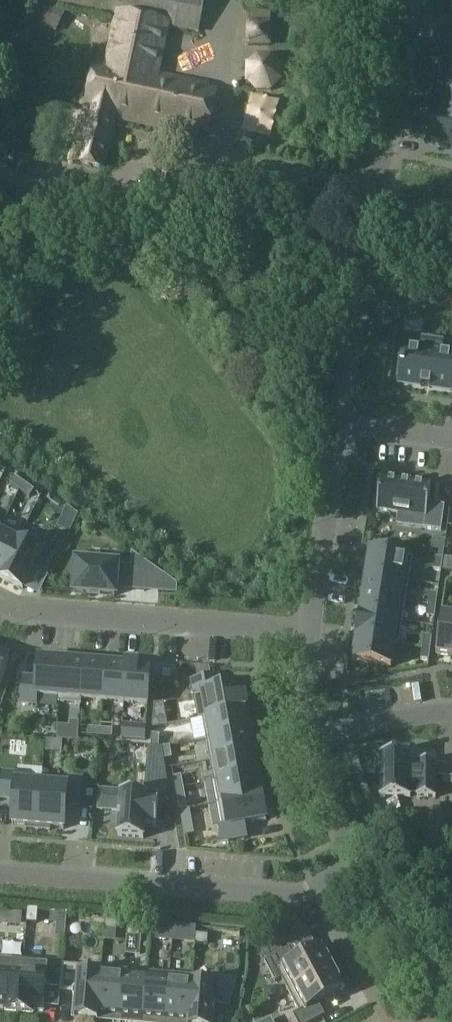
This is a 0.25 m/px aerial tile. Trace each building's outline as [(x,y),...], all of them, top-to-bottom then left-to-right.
[(54,4),(114,17),(115,17),(168,28),(198,34),(205,0),(55,0),(54,4)] [(40,1),(30,21),(43,27),(52,8),(40,1)] [(247,12),(246,48),(271,49),(272,13),(247,12)] [(94,63),(83,114),(85,115),(114,120),(197,138),(207,92),(208,86),(158,75),(168,28),(115,17),(104,65),(94,63)] [(443,77),(451,78),(451,57),(446,56),(443,77)] [(281,67),(271,57),(257,57),(246,67),(247,84),(257,93),(271,93),(282,82),(281,67)] [(439,98),(451,100),(451,78),(443,77),(439,98)] [(436,120),(451,122),(451,100),(439,98),(436,120)] [(75,139),(70,162),(104,169),(114,120),(85,115),(80,140),(75,139)] [(432,144),(451,147),(451,122),(436,120),(432,144)] [(6,189),(13,172),(0,167),(0,187),(6,189)] [(400,384),(419,386),(421,386),(430,388),(451,391),(451,385),(451,355),(441,354),(419,351),(405,349),(404,354),(403,354),(402,363),(401,369),(400,379),(401,379),(400,384)] [(14,477),(10,484),(20,491),(24,484),(14,477)] [(381,477),(377,509),(398,512),(425,516),(423,528),(441,531),(445,506),(428,503),(431,484),(381,477)] [(24,484),(20,491),(30,498),(34,491),(24,484)] [(22,534),(2,524),(0,529),(0,577),(22,534)] [(0,577),(0,578),(23,590),(33,569),(45,575),(57,551),(22,534),(0,577)] [(367,562),(365,572),(368,573),(367,574),(409,581),(413,558),(371,552),(369,563),(367,562)] [(435,558),(434,570),(442,571),(443,559),(435,558)] [(443,571),(451,572),(451,560),(444,559),(443,571)] [(76,562),(74,593),(116,596),(117,580),(131,581),(132,569),(118,567),(118,565),(76,562)] [(367,574),(364,596),(406,602),(409,581),(367,574)] [(178,587),(161,575),(159,595),(177,596),(178,587)] [(430,593),(429,605),(437,607),(438,595),(430,593)] [(364,596),(361,617),(403,624),(403,621),(398,620),(401,602),(406,603),(406,602),(364,596)] [(429,605),(427,617),(435,619),(437,607),(429,605)] [(436,655),(451,657),(451,617),(442,615),(436,655)] [(361,617),(357,639),(394,645),(399,645),(403,624),(361,617)] [(425,636),(423,648),(431,649),(433,637),(425,636)] [(354,640),(353,650),(356,651),(354,662),(391,667),(394,645),(357,639),(357,641),(354,640)] [(423,648),(421,660),(429,661),(431,650),(423,648)] [(9,660),(0,657),(0,688),(9,660)] [(24,679),(22,704),(36,705),(37,697),(58,698),(61,662),(39,660),(37,680),(24,679)] [(58,698),(58,703),(82,705),(82,700),(85,664),(61,662),(58,698)] [(85,664),(82,700),(103,702),(106,666),(85,664)] [(106,666),(103,702),(124,704),(127,667),(106,666)] [(127,667),(124,704),(148,705),(151,669),(127,667)] [(217,677),(193,682),(195,695),(193,695),(198,721),(203,720),(247,712),(242,686),(220,690),(217,677)] [(247,712),(203,720),(206,740),(250,732),(247,712)] [(153,721),(152,728),(167,725),(166,718),(153,721)] [(71,723),(70,735),(78,736),(79,724),(71,723)] [(133,726),(124,726),(123,739),(132,740),(133,726)] [(89,729),(88,737),(100,738),(101,729),(89,729)] [(101,729),(100,738),(112,738),(113,730),(101,729)] [(250,732),(206,740),(210,761),(254,753),(250,732)] [(152,735),(151,747),(159,748),(160,736),(152,735)] [(170,747),(162,748),(164,760),(172,759),(170,747)] [(254,753),(210,761),(214,783),(258,775),(254,753)] [(411,799),(411,796),(418,796),(418,799),(436,799),(436,763),(418,763),(418,766),(411,766),(411,755),(381,755),(381,799),(411,799)] [(3,774),(1,799),(14,800),(12,825),(27,826),(26,830),(38,831),(42,780),(16,778),(17,775),(3,774)] [(258,775),(214,783),(218,804),(262,796),(258,775)] [(182,776),(174,778),(176,790),(184,788),(182,776)] [(42,780),(38,831),(50,831),(50,828),(65,829),(67,804),(80,805),(82,780),(68,779),(68,782),(42,780)] [(442,788),(451,789),(451,781),(443,780),(442,788)] [(184,788),(176,790),(178,802),(186,800),(184,788)] [(100,791),(99,811),(120,812),(118,837),(143,839),(144,827),(156,828),(158,803),(146,802),(147,795),(100,791)] [(262,796),(218,804),(222,828),(219,829),(222,842),(246,838),(244,825),(266,821),(262,796)] [(190,810),(180,811),(182,824),(192,823),(190,810)] [(447,833),(431,831),(429,846),(445,848),(447,833)] [(51,913),(50,923),(57,923),(66,924),(67,914),(52,913),(51,913)] [(105,930),(105,921),(94,920),(93,929),(105,930)] [(117,922),(105,921),(105,930),(116,930),(117,922)] [(287,944),(288,925),(283,925),(283,929),(270,928),(273,935),(278,935),(283,946),(287,944)] [(127,930),(126,938),(139,939),(139,931),(127,930)] [(172,941),(173,933),(161,932),(161,940),(172,941)] [(185,934),(173,933),(172,941),(185,942),(185,934)] [(195,935),(194,943),(207,944),(207,936),(195,935)] [(289,992),(333,969),(322,948),(296,962),(289,949),(265,962),(276,983),(282,979),(289,992)] [(0,958),(0,1008),(5,1008),(5,1011),(19,1012),(23,960),(0,958)] [(63,963),(23,960),(19,1012),(34,1013),(34,1011),(43,1012),(46,988),(61,990),(62,965),(63,963)] [(61,990),(61,992),(75,994),(73,1018),(97,1020),(101,969),(79,967),(62,965),(61,990)] [(101,969),(97,1020),(98,1020),(98,1015),(120,1017),(124,971),(101,969)] [(333,969),(289,992),(299,1012),(293,1016),(296,1021),(314,1021),(325,1016),(318,1004),(344,990),(333,969)] [(124,971),(120,1017),(143,1019),(147,973),(124,971)] [(147,973),(143,1019),(166,1021),(170,975),(147,973)] [(166,1021),(182,1021),(188,1021),(192,977),(170,975),(166,1021)] [(188,1021),(212,1021),(213,1006),(230,1007),(238,979),(215,978),(215,979),(192,977),(188,1021)]
